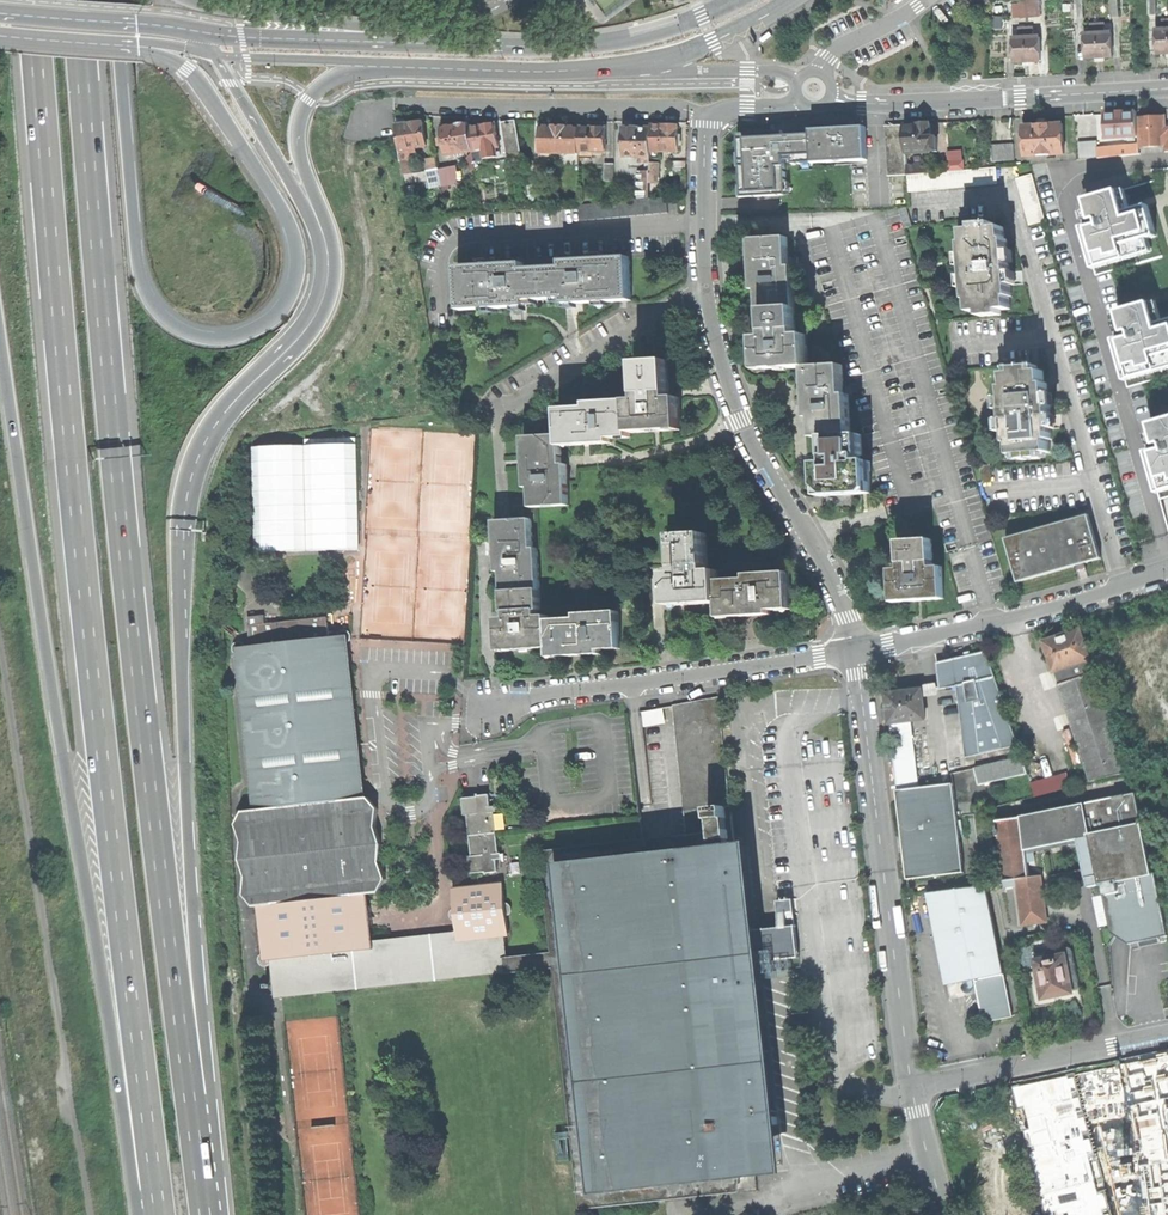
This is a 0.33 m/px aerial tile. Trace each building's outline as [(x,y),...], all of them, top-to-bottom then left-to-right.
[(1012,17),(1040,16),(1039,0),(1011,0),(1012,17)] [(1077,19),(1085,19),(1083,0),(1076,0),(1077,19)] [(1112,17),(1119,17),(1118,0),(1111,0),(1112,17)] [(1150,15),(1158,14),(1157,0),(1149,0),(1150,15)] [(1158,54),(1167,53),(1167,20),(1163,20),(1163,29),(1157,30),(1158,54)] [(1085,34),(1086,58),(1100,57),(1114,57),(1113,32),(1106,33),(1106,23),(1091,24),(1092,34),(1085,34)] [(1013,38),(1014,62),(1028,61),(1042,61),(1041,36),(1035,37),(1034,27),(1020,28),(1020,38),(1013,38)] [(763,37),(766,41),(774,35),(775,33),(773,29),(763,37)] [(1106,140),(1139,138),(1138,120),(1137,112),(1118,113),(1105,114),(1106,140)] [(1139,149),(1166,147),(1166,138),(1167,138),(1167,129),(1165,129),(1165,125),(1166,125),(1166,116),(1157,117),(1157,119),(1153,119),(1138,120),(1139,138),(1139,145),(1139,149)] [(502,123),(508,162),(523,160),(517,120),(502,123)] [(1027,148),(1027,157),(1065,155),(1063,125),(1051,126),(1047,120),(1043,120),(1040,120),(1036,127),(1025,127),(1026,137),(1027,148)] [(446,155),(473,151),(469,128),(469,123),(453,125),(441,127),(443,138),(439,139),(440,147),(444,146),(446,155)] [(484,151),(498,148),(500,148),(496,124),(482,126),(469,128),(473,151),(474,152),(484,151)] [(905,126),(907,156),(930,155),(930,153),(937,152),(937,138),(931,138),(930,124),(921,125),(905,126)] [(554,153),(554,127),(541,126),(540,153),(554,153)] [(627,128),(624,128),(624,157),(641,157),(641,163),(651,163),(651,151),(651,129),(643,129),(638,129),(636,126),(628,126),(627,128)] [(652,126),(651,129),(651,151),(679,151),(679,127),(665,126),(652,126)] [(907,156),(905,126),(886,127),(889,177),(908,176),(907,168),(907,156)] [(398,131),(402,154),(427,150),(424,127),(410,129),(398,131)] [(580,152),(580,127),(563,127),(554,127),(554,153),(579,154),(580,152)] [(580,152),(593,152),(606,152),(606,128),(592,127),(580,127),(580,152)] [(814,163),(868,160),(866,128),(836,130),(812,131),(814,163)] [(1087,144),(1089,159),(1099,158),(1097,143),(1087,144)] [(1089,159),(1087,144),(1079,144),(1080,160),(1089,159)] [(991,147),(992,163),(1015,161),(1013,145),(991,147)] [(1139,149),(1139,145),(1107,147),(1107,157),(1140,156),(1139,149)] [(485,159),(499,157),(498,148),(484,151),(485,159)] [(947,169),(963,169),(963,159),(947,160),(947,169)] [(673,160),(673,170),(687,170),(687,160),(673,160)] [(606,164),(606,181),(615,181),(615,164),(606,164)] [(907,168),(908,176),(927,174),(927,166),(907,168)] [(927,174),(908,176),(909,193),(996,185),(994,168),(927,174)] [(440,173),(443,190),(453,188),(450,171),(440,173)] [(639,172),(639,199),(650,198),(651,172),(639,172)] [(443,190),(440,173),(429,175),(432,192),(443,190)] [(1015,180),(1028,226),(1044,222),(1031,175),(1015,180)] [(1096,227),(1082,231),(1095,276),(1133,265),(1157,258),(1153,243),(1164,240),(1155,211),(1135,217),(1132,209),(1127,190),(1089,201),(1096,227)] [(580,205),(582,222),(668,213),(668,211),(666,197),(650,198),(639,199),(580,205)] [(980,314),(981,319),(991,318),(1001,317),(1001,312),(1009,311),(1008,299),(1011,299),(1006,240),(1003,240),(1002,228),(993,229),(992,223),(972,225),(973,230),(964,231),(965,243),(962,244),(968,302),(970,302),(971,314),(980,314)] [(758,301),(763,301),(796,299),(795,267),(790,268),(788,238),(751,240),(752,264),(753,290),(757,290),(758,301)] [(458,266),(460,310),(526,306),(526,299),(565,298),(566,304),(632,301),(630,258),(597,259),(563,261),(564,267),(524,269),(524,263),(491,265),(458,266)] [(796,299),(763,301),(764,330),(797,329),(796,309),(796,299)] [(1128,312),(1136,339),(1119,344),(1131,387),(1163,379),(1167,377),(1167,332),(1165,333),(1161,319),(1157,304),(1128,312)] [(788,370),(809,369),(808,336),(797,337),(797,329),(764,330),(765,338),(756,338),(756,351),(757,366),(767,365),(767,370),(780,370),(779,364),(788,364),(788,370)] [(628,400),(630,434),(653,432),(660,432),(672,431),(682,430),(682,426),(680,398),(670,398),(670,386),(669,375),(668,361),(637,363),(639,399),(628,400)] [(1023,455),(1023,460),(1031,460),(1042,459),(1041,453),(1050,452),(1049,440),(1052,439),(1050,417),(1052,417),(1051,407),(1049,407),(1047,384),(1043,384),(1042,373),(1033,373),(1033,367),(1013,369),(1014,375),(1005,376),(1006,388),(1004,388),(1006,412),(1004,412),(1005,421),(1007,421),(1009,444),(1012,444),(1013,456),(1023,455)] [(825,438),(852,436),(850,395),(844,395),(843,368),(809,369),(810,376),(806,376),(807,396),(808,418),(813,418),(813,429),(817,429),(818,438),(825,438)] [(622,438),(631,438),(630,434),(628,400),(588,403),(589,407),(559,409),(561,434),(562,446),(608,443),(612,443),(612,442),(612,439),(622,438)] [(1146,447),(1161,497),(1167,495),(1167,421),(1151,426),(1156,444),(1146,447)] [(561,434),(524,437),(525,458),(527,488),(530,487),(531,507),(536,507),(569,505),(568,481),(567,464),(563,465),(562,455),(562,446),(561,434)] [(830,493),(830,496),(842,496),(842,491),(850,491),(851,495),(861,495),(872,494),(871,462),(861,463),(860,456),(863,456),(862,436),(852,436),(825,438),(826,458),(829,458),(829,465),(819,465),(820,479),(821,493),(830,493)] [(255,447),(257,552),(309,551),(361,550),(358,438),(307,439),(307,445),(255,447)] [(981,465),(982,484),(992,484),(991,465),(981,465)] [(1007,539),(1019,583),(1059,572),(1102,559),(1090,516),(1007,539)] [(500,521),(495,521),(496,530),(497,551),(498,571),(503,571),(503,581),(504,590),(507,590),(541,588),(539,547),(533,548),(532,519),(500,521)] [(708,558),(707,534),(675,536),(677,573),(668,573),(669,605),(720,603),(720,581),(719,571),(713,571),(709,571),(708,558)] [(892,569),(894,602),(914,601),(914,597),(923,596),(923,600),(945,599),(943,567),(934,567),(932,540),(900,541),(901,556),(901,562),(901,568),(892,569)] [(720,581),(720,603),(720,608),(721,618),(741,617),(747,616),(770,615),(773,615),(772,611),(792,610),(790,573),(748,575),(748,579),(720,581)] [(505,612),(507,612),(540,611),(542,611),(541,588),(507,590),(504,590),(505,612)] [(540,611),(507,612),(508,618),(499,619),(500,633),(500,646),(501,650),(510,649),(521,649),(530,648),(543,648),(551,647),(549,620),(549,616),(540,616),(540,611)] [(578,618),(549,620),(551,647),(551,652),(551,656),(561,656),(570,655),(579,655),(602,654),(602,649),(612,648),(621,648),(621,643),(619,611),(578,613),(578,618)] [(256,647),(249,647),(247,645),(244,642),(241,642),(238,644),(236,647),(235,650),(237,653),(240,655),(257,810),(245,812),(237,826),(242,843),(240,862),(247,879),(244,896),(254,908),(258,908),(264,954),(261,957),(261,960),(262,963),(265,966),(269,966),(273,964),(274,960),(277,960),(280,992),(505,967),(503,944),(507,943),(506,934),(510,934),(507,916),(510,916),(511,914),(513,912),(513,908),(512,905),(510,904),(506,903),(504,885),(455,890),(457,908),(454,909),(451,911),(450,915),(451,918),(454,921),(459,921),(461,938),(371,949),(367,922),(366,911),(364,895),(380,893),(388,879),(381,860),(384,843),(378,826),(380,809),(370,797),(366,798),(349,643),(351,642),(353,639),(353,635),(351,632),(348,631),(344,632),(342,634),(340,638),(330,639),(328,617),(266,624),(265,616),(249,618),(251,637),(255,636),(256,647)] [(1044,642),(1054,672),(1055,672),(1091,659),(1081,630),(1066,634),(1061,635),(1058,636),(1058,637),(1044,642)] [(987,651),(937,663),(940,688),(958,686),(961,715),(959,715),(956,722),(961,728),(962,728),(965,757),(1019,745),(987,651)] [(1091,659),(1055,672),(1092,781),(1129,772),(1091,659)] [(888,693),(891,723),(912,721),(927,719),(923,689),(904,691),(888,693)] [(695,852),(695,858),(737,853),(735,834),(720,697),(678,704),(695,852)] [(741,1193),(742,1169),(728,1171),(729,1178),(704,1181),(596,1193),(595,1184),(593,1162),(583,1163),(580,1132),(589,1131),(589,1125),(560,866),(695,852),(678,704),(674,705),(688,835),(643,840),(541,851),(552,952),(509,957),(510,974),(554,969),(581,1211),(708,1197),(741,1193)] [(665,708),(644,710),(645,725),(667,723),(665,708)] [(891,723),(899,790),(920,787),(912,721),(891,723)] [(975,768),(979,784),(1028,773),(1023,757),(975,768)] [(1033,795),(1071,789),(1068,772),(1044,776),(1041,761),(1027,763),(1033,795)] [(905,848),(908,879),(965,872),(955,786),(952,786),(952,784),(920,787),(899,790),(898,790),(905,848)] [(1017,879),(1022,922),(1048,918),(1042,875),(1031,876),(1027,849),(1080,838),(1091,836),(1101,885),(1104,884),(1117,881),(1152,874),(1136,795),(1126,797),(1125,795),(1114,798),(1115,800),(1022,819),(1022,817),(997,821),(998,829),(996,829),(997,836),(999,835),(1005,880),(1017,879)] [(466,799),(475,875),(499,872),(497,860),(495,860),(494,856),(499,856),(497,832),(494,813),(489,813),(489,811),(488,808),(491,808),(490,796),(466,799)] [(1080,838),(1091,887),(1101,885),(1091,836),(1080,838)] [(593,1162),(595,1184),(703,1172),(704,1181),(729,1178),(728,1171),(742,1169),(770,1165),(766,1121),(749,964),(745,931),(737,853),(695,858),(575,871),(602,1124),(589,1125),(589,1131),(593,1162)] [(1152,874),(1117,881),(1119,892),(1106,895),(1103,895),(1111,933),(1129,944),(1167,936),(1167,934),(1156,873),(1152,874)] [(1104,884),(1106,895),(1119,892),(1117,881),(1104,884)] [(929,892),(946,985),(975,979),(1004,973),(986,885),(929,892)] [(778,927),(745,931),(749,964),(781,960),(780,944),(778,927)] [(1037,960),(1044,997),(1058,995),(1074,991),(1073,987),(1080,985),(1073,953),(1073,950),(1072,947),(1070,946),(1069,946),(1047,951),(1048,957),(1037,960)] [(975,979),(984,1022),(999,1019),(1013,1016),(1004,973),(975,979)] [(1119,1064),(1142,1165),(1150,1214),(1167,1214),(1167,1054),(1119,1064)] [(1071,1092),(1076,1091),(1073,1078),(1067,1079),(1067,1076),(1012,1087),(1046,1214),(1103,1214),(1102,1209),(1107,1207),(1103,1194),(1098,1195),(1093,1176),(1098,1175),(1095,1162),(1090,1163),(1087,1153),(1092,1152),(1088,1139),(1084,1140),(1081,1132),(1086,1130),(1083,1117),(1078,1118),(1076,1112),(1081,1111),(1078,1097),(1073,1098),(1071,1092)] [(583,1163),(593,1162),(589,1131),(580,1132),(583,1163)]
